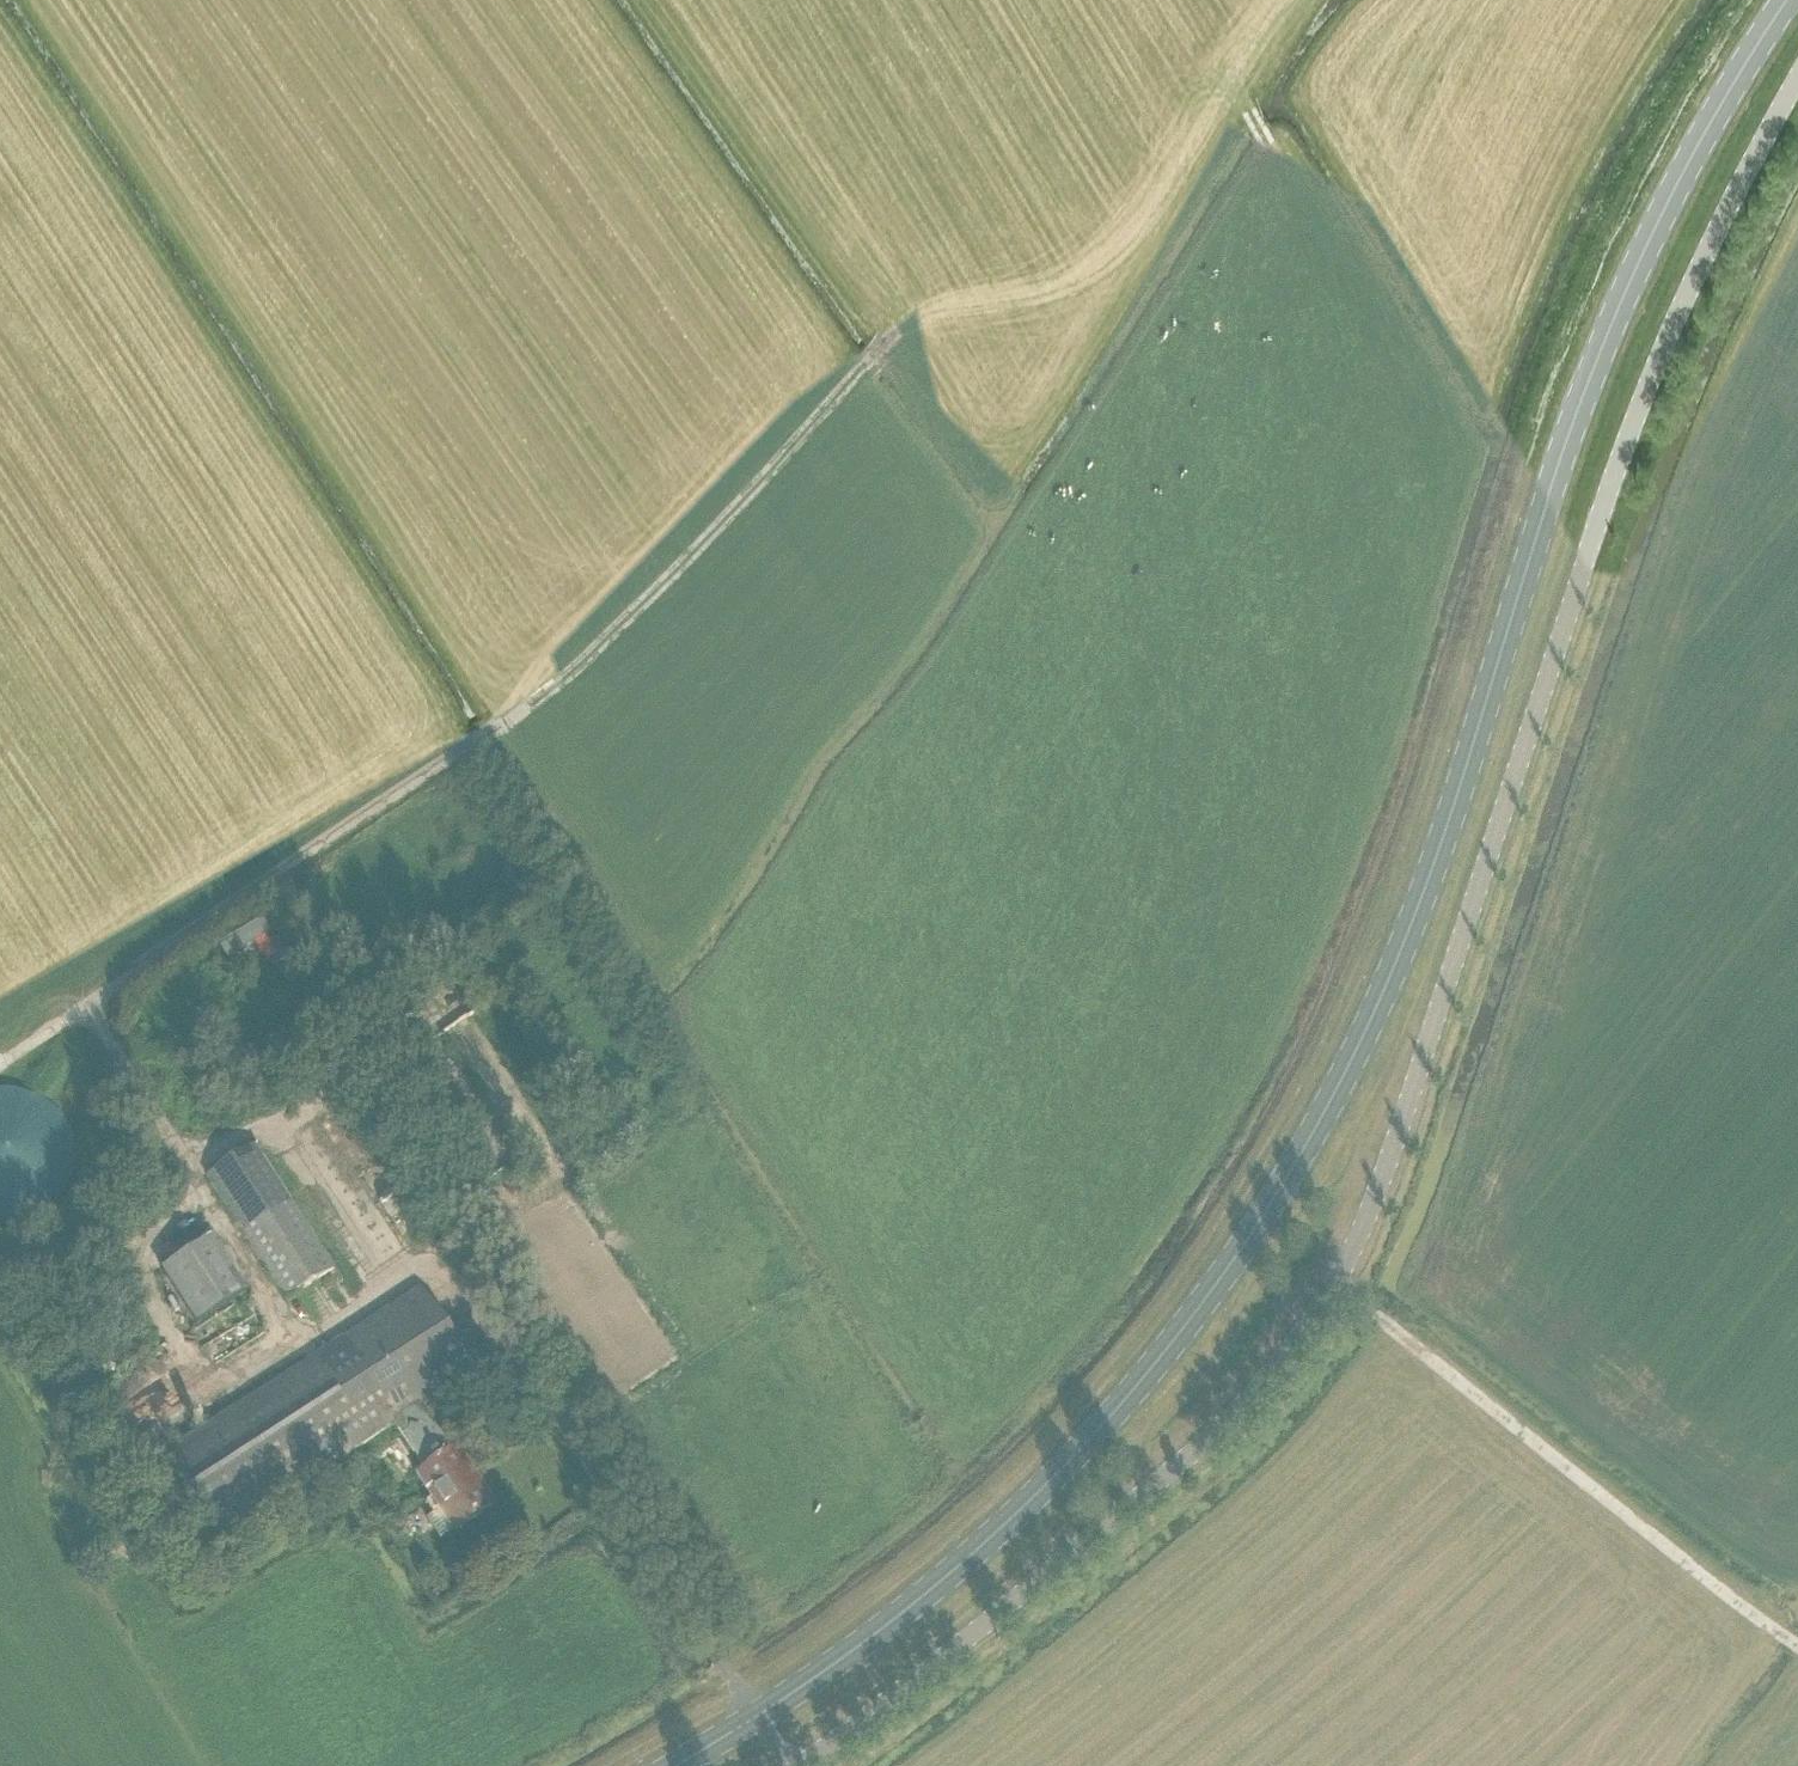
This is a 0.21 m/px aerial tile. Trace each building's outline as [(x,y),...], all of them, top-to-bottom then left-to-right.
[(228,955),(274,930),(265,914),(220,939),(228,955)] [(18,1223),(33,1218),(46,1211),(58,1200),(66,1188),(72,1173),(75,1158),(73,1142),(68,1126),(59,1113),(48,1102),(34,1093),(18,1089),(2,1088),(0,1088),(0,1223),(2,1223),(18,1223)] [(333,1271),(253,1146),(206,1176),(286,1301),(333,1271)] [(196,1324),(246,1293),(211,1238),(161,1270),(196,1324)] [(451,1454),(421,1407),(474,1373),(419,1288),(164,1453),(219,1538),(394,1425),(424,1471),(417,1476),(453,1532),(493,1506),(457,1450),(451,1454)]
